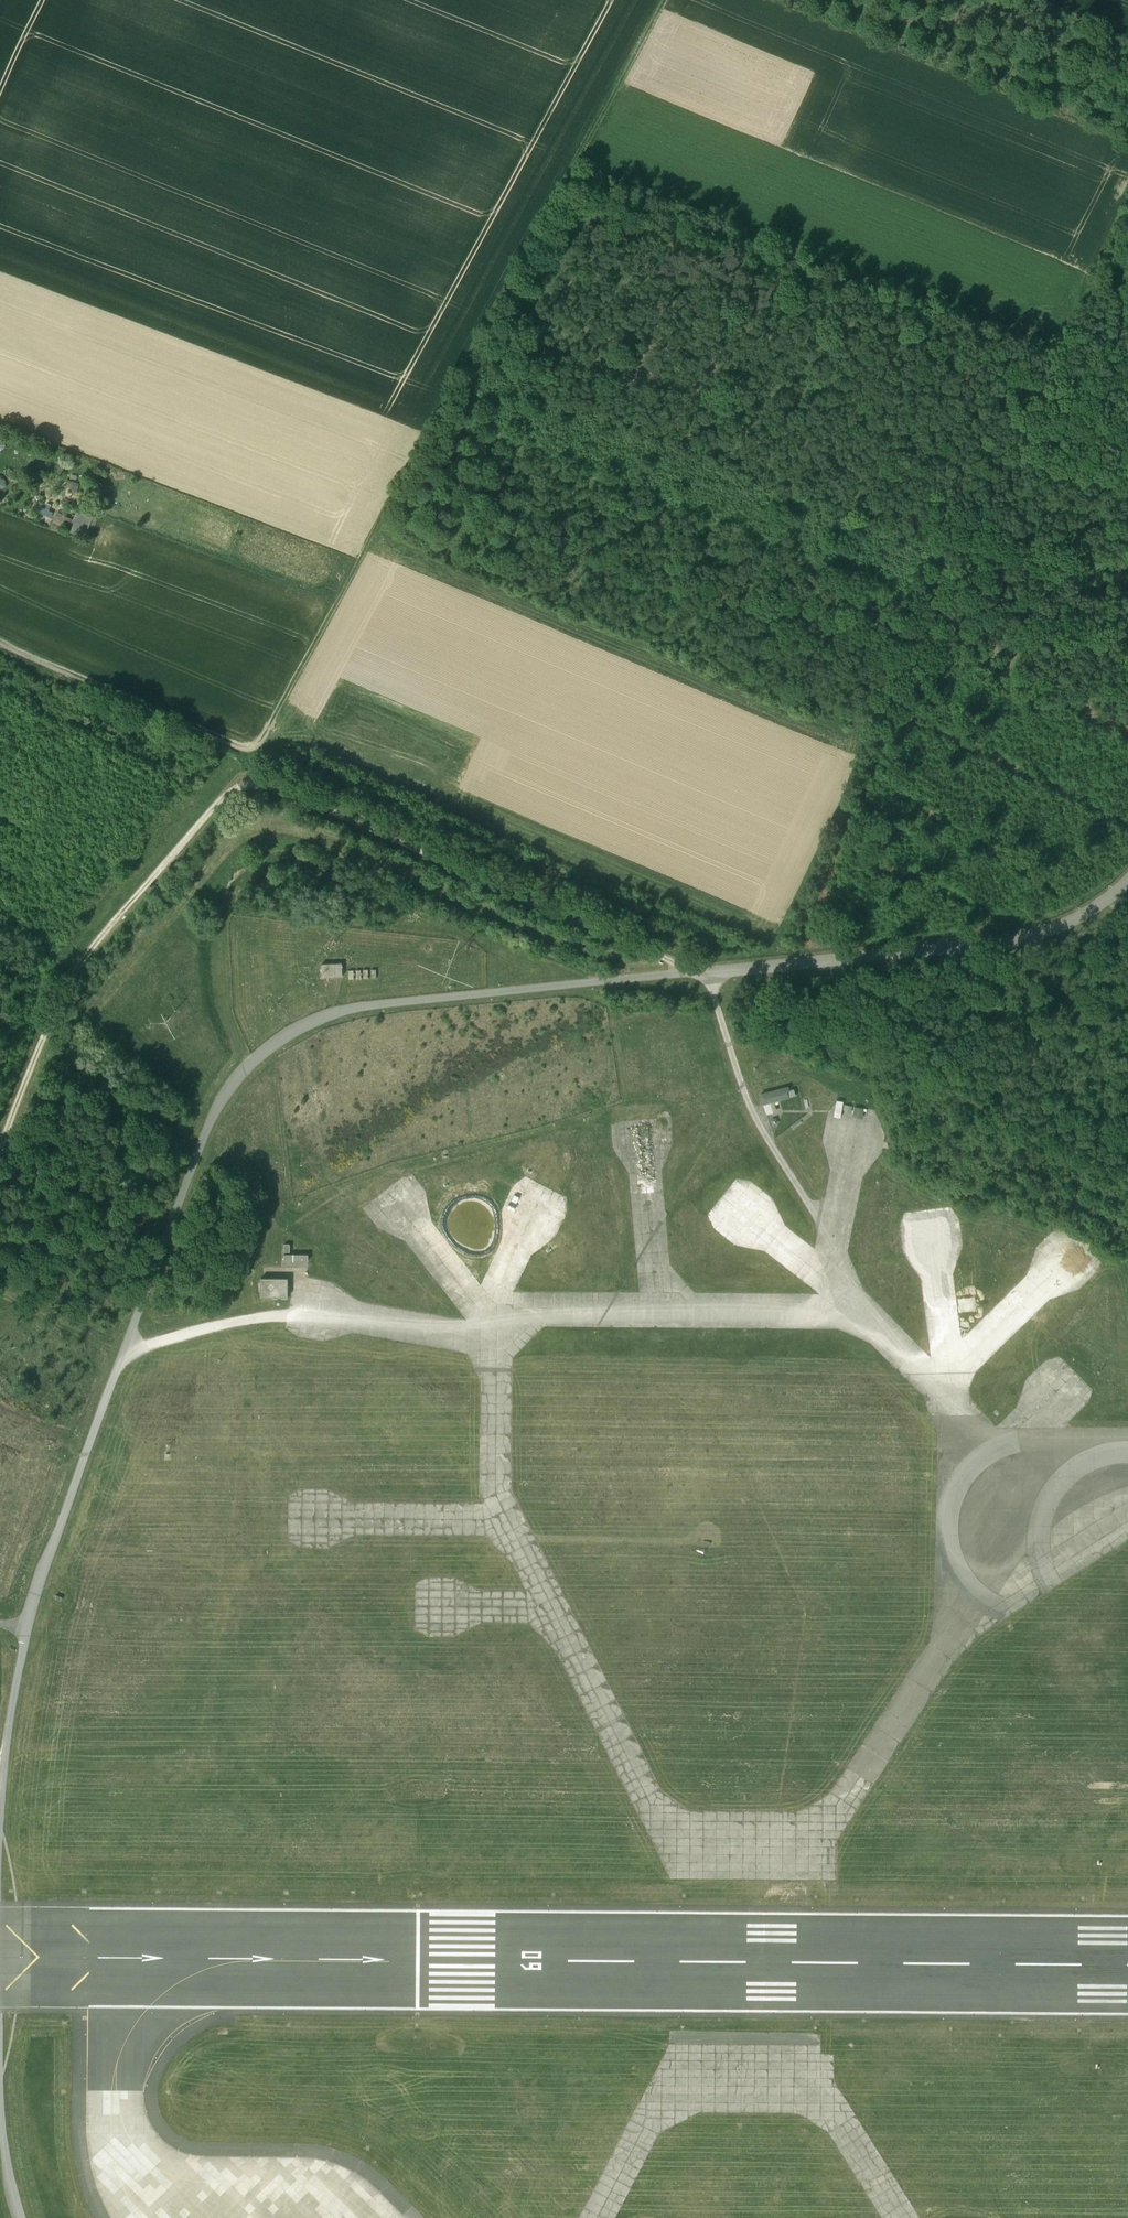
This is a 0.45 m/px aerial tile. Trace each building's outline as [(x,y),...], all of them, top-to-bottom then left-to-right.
[(86,488),(76,488),(76,497),(85,498),(86,488)] [(0,490),(0,499),(13,499),(13,490),(0,490)] [(43,508),(42,514),(55,517),(57,511),(49,509),(43,508)] [(73,519),(57,513),(54,521),(70,528),(67,535),(83,541),(92,517),(77,511),(73,519)] [(341,962),(321,963),(322,976),(342,975),(341,962)] [(787,1085),(760,1093),(766,1113),(776,1110),(773,1101),(791,1096),(787,1085)] [(842,1115),(846,1099),(839,1097),(836,1113),(842,1115)] [(287,1278),(260,1277),(260,1296),(287,1297),(287,1278)]
